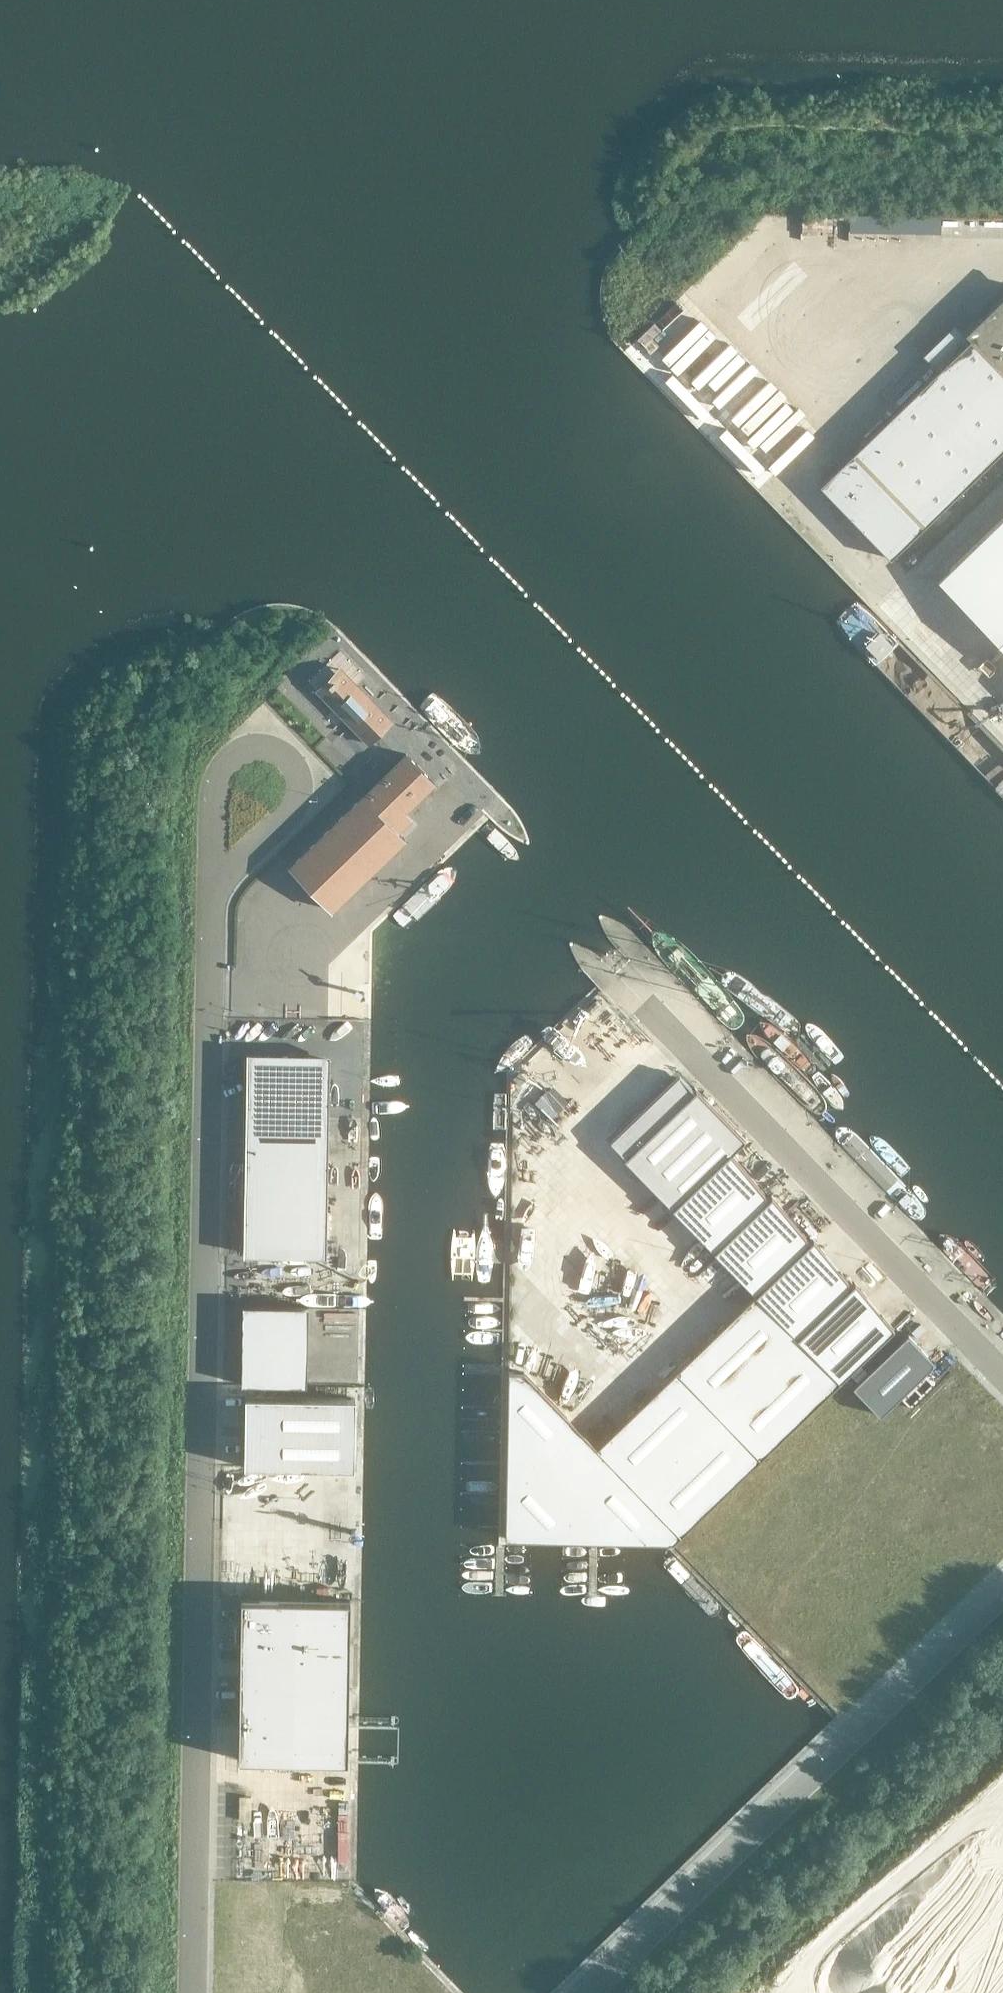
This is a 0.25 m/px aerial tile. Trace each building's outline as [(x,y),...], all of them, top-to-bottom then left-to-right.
[(698,331),(909,549),(929,549),(1002,477),(1002,245),(934,312),(864,239),(774,238),(699,311),(698,331)] [(947,569),(947,588),(1002,646),(1002,514),(947,569)] [(357,730),(356,731),(368,744),(391,721),(359,688),(350,696),(340,686),(326,700),(348,723),(349,722),(357,730)] [(433,782),(406,754),(289,867),(331,910),(404,839),(390,824),(433,782)] [(243,1252),(326,1253),(329,1060),(246,1058),(243,1252)] [(812,1238),(809,1241),(771,1195),(768,1198),(730,1153),(744,1139),(695,1089),(694,1090),(679,1074),(610,1141),(625,1156),(623,1158),(753,1293),(839,1382),(894,1329),(854,1282),(851,1284),(812,1238)] [(819,1126),(916,1226),(937,1206),(840,1106),(819,1126)] [(753,1293),(679,1367),(760,1449),(839,1382),(753,1293)] [(241,1384),(306,1385),(308,1306),(242,1304),(241,1384)] [(880,1415),(934,1362),(906,1333),(852,1386),(880,1415)] [(673,1542),(760,1458),(676,1370),(596,1447),(524,1371),(508,1371),(505,1539),(673,1542)] [(353,1468),(355,1398),(244,1396),(243,1466),(353,1468)] [(347,1761),(350,1600),(240,1598),(240,1618),(238,1618),(238,1620),(242,1620),(241,1638),(238,1638),(238,1640),(240,1640),(238,1759),(347,1761)]
